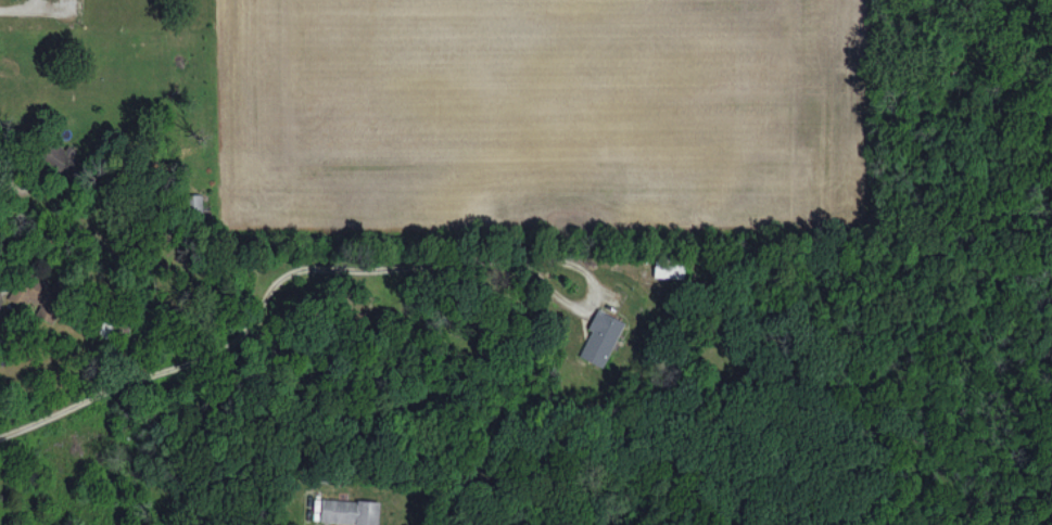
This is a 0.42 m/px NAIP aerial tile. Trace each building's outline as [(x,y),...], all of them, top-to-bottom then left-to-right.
[(653,277),(684,278),(685,260),(654,259),(653,277)] [(11,299),(24,306),(27,300),(36,304),(32,314),(53,323),(67,293),(23,273),(11,299)] [(624,321),(596,309),(588,328),(592,330),(580,357),(604,367),(624,321)] [(321,523),(380,524),(380,500),(322,500),(321,523)]
